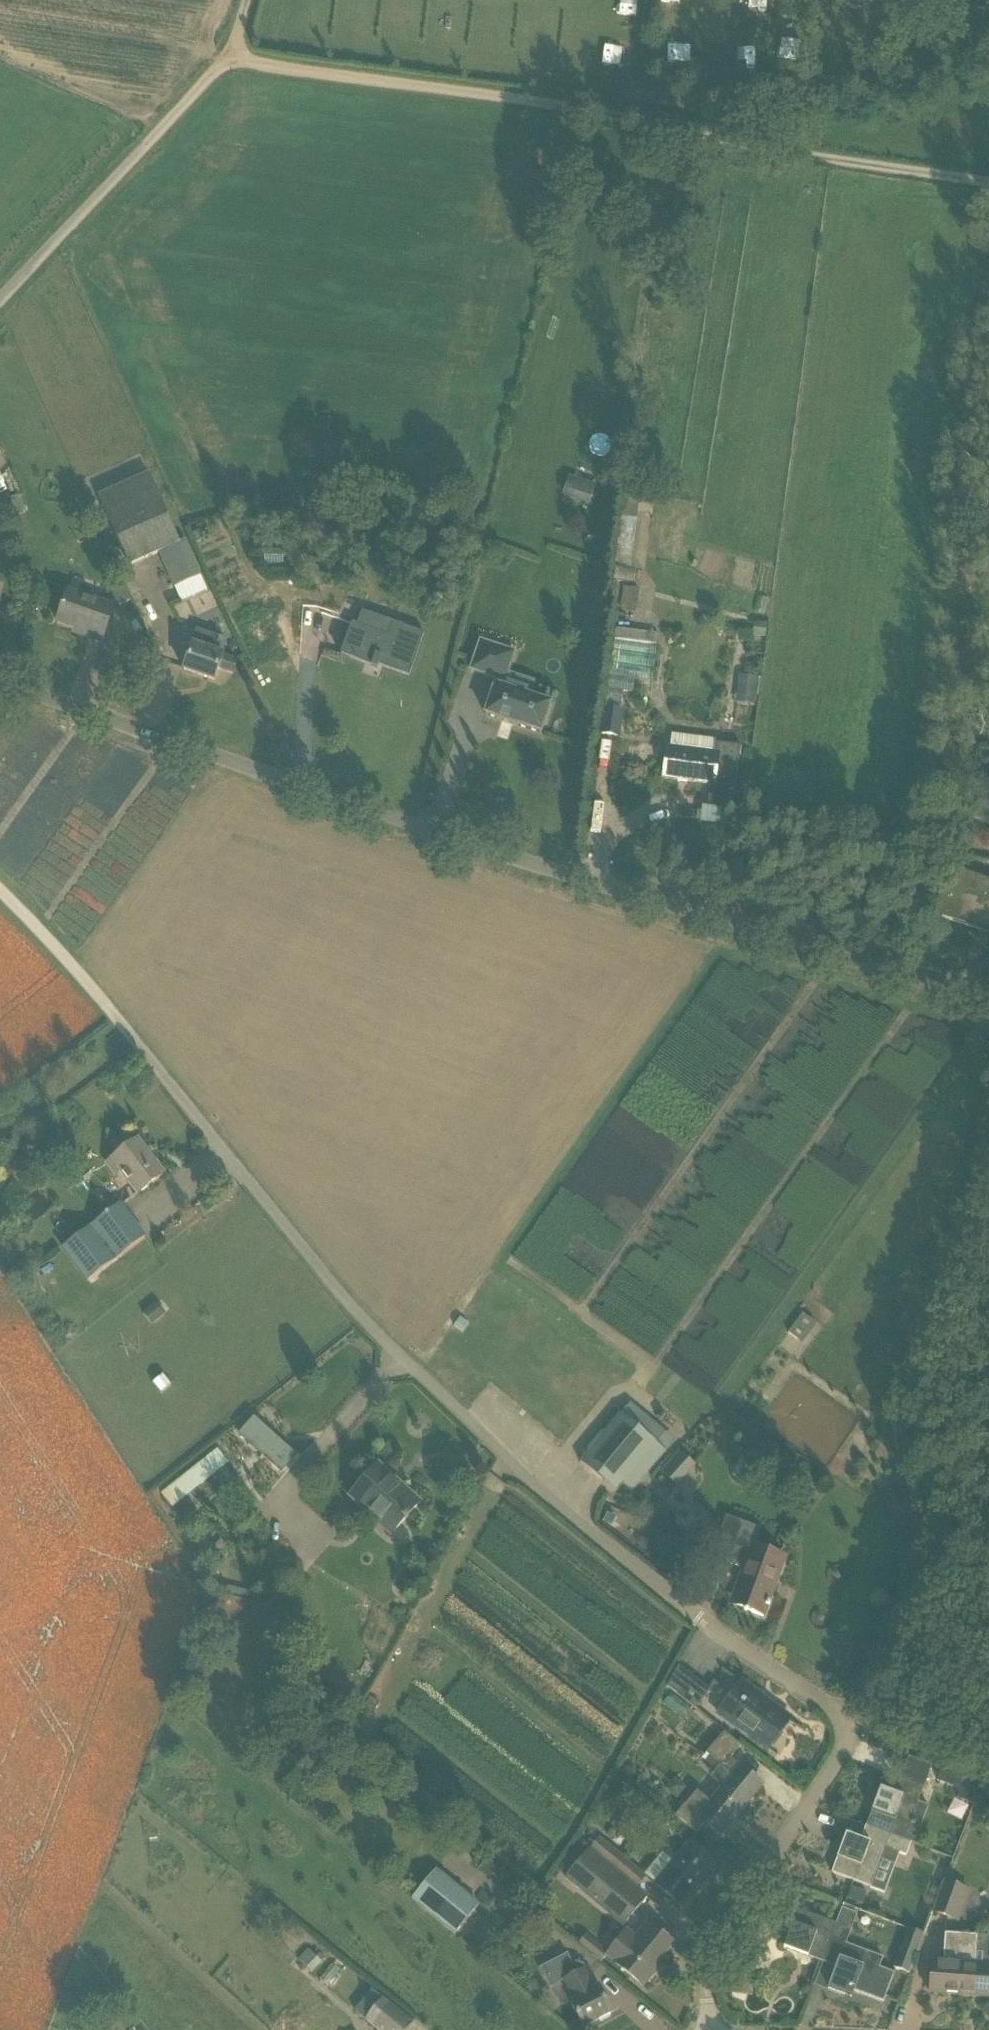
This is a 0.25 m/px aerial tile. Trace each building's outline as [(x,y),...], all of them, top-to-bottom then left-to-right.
[(738,43),(735,58),(754,62),(757,47),(738,43)] [(628,59),(629,45),(613,44),(612,58),(628,59)] [(659,49),(659,65),(678,66),(678,49),(659,49)] [(129,567),(158,553),(180,543),(149,475),(98,498),(129,567)] [(596,486),(582,481),(578,494),(592,498),(596,486)] [(623,493),(621,516),(636,518),(639,495),(623,493)] [(0,504),(0,520),(1,523),(26,513),(19,496),(0,504)] [(202,576),(192,554),(164,566),(174,589),(202,576)] [(637,613),(641,590),(624,587),(620,610),(637,613)] [(102,643),(115,605),(69,589),(58,623),(84,632),(82,636),(102,643)] [(753,637),(766,639),(768,623),(754,621),(753,637)] [(352,624),(341,656),(355,661),(357,661),(378,669),(379,666),(410,676),(425,633),(393,622),(388,636),(352,624)] [(616,677),(656,678),(657,631),(617,630),(616,677)] [(198,631),(184,671),(214,681),(218,669),(233,674),(238,658),(224,654),(228,639),(213,634),(212,636),(198,631)] [(541,734),(551,705),(503,688),(515,653),(481,642),(471,671),(498,680),(496,686),(495,686),(485,715),(541,734)] [(740,677),(738,690),(757,692),(758,679),(740,677)] [(618,736),(621,708),(606,706),(602,734),(618,736)] [(707,808),(733,811),(741,746),(716,742),(716,739),(673,734),(671,747),(667,746),(663,778),(715,785),(713,797),(709,796),(707,808)] [(165,1175),(138,1140),(106,1164),(116,1178),(120,1175),(136,1197),(165,1175)] [(88,1282),(146,1238),(121,1204),(62,1249),(88,1282)] [(152,1326),(162,1318),(152,1306),(142,1314),(152,1326)] [(813,1321),(803,1314),(788,1334),(798,1341),(813,1321)] [(667,1450),(621,1414),(581,1463),(616,1492),(623,1483),(632,1491),(667,1450)] [(295,1458),(254,1421),(241,1435),(282,1473),(295,1458)] [(172,1510),(228,1465),(216,1450),(160,1495),(172,1510)] [(679,1450),(660,1472),(678,1487),(697,1465),(679,1450)] [(390,1537),(421,1503),(379,1464),(348,1497),(390,1537)] [(612,1525),(615,1517),(608,1514),(604,1521),(612,1525)] [(734,1547),(729,1564),(744,1569),(731,1605),(764,1617),(767,1607),(769,1607),(770,1603),(769,1603),(786,1556),(754,1545),(759,1527),(726,1517),(719,1542),(734,1547)] [(378,1632),(372,1644),(385,1650),(391,1639),(378,1632)] [(711,1690),(679,1666),(668,1685),(696,1709),(711,1690)] [(343,1698),(345,1687),(329,1684),(327,1695),(343,1698)] [(803,1731),(741,1685),(720,1713),(768,1748),(788,1721),(802,1732),(803,1731)] [(923,1720),(925,1721),(936,1725),(940,1716),(926,1711),(923,1720)] [(675,1816),(696,1834),(705,1823),(721,1836),(763,1785),(731,1759),(742,1745),(724,1731),(707,1752),(733,1774),(722,1788),(710,1802),(696,1790),(675,1816)] [(928,1806),(919,1803),(932,1766),(909,1758),(895,1793),(881,1788),(867,1826),(890,1835),(911,1844),(914,1845),(928,1806)] [(955,1787),(952,1796),(973,1803),(980,1781),(942,1769),(938,1782),(955,1787)] [(890,1835),(867,1826),(861,1840),(847,1835),(832,1873),(871,1887),(885,1849),(906,1857),(911,1844),(890,1835)] [(646,1877),(616,1852),(599,1838),(590,1849),(606,1863),(633,1885),(637,1888),(646,1877)] [(655,1884),(683,1908),(700,1886),(697,1883),(715,1862),(690,1841),(655,1884)] [(645,1899),(588,1852),(566,1879),(623,1926),(645,1899)] [(437,1868),(412,1899),(455,1934),(480,1903),(437,1868)] [(932,1913),(950,1920),(963,1888),(944,1881),(932,1913)] [(831,1939),(836,1924),(799,1911),(786,1906),(788,1900),(791,1891),(774,1885),(765,1910),(758,1908),(753,1920),(790,1934),(784,1949),(822,1962),(831,1939)] [(852,1888),(848,1900),(863,1905),(867,1893),(852,1888)] [(831,1939),(822,1962),(837,1968),(829,1989),(845,1995),(851,1997),(852,1998),(852,1996),(854,1991),(884,2002),(894,1974),(880,1968),(883,1959),(846,1945),(857,1914),(842,1909),(836,1924),(831,1939)] [(596,1943),(588,1952),(601,1962),(607,1956),(616,1963),(615,1965),(643,1986),(654,1973),(651,1970),(674,1943),(649,1923),(635,1940),(626,1932),(609,1953),(596,1943)] [(909,1930),(903,1946),(917,1951),(923,1936),(909,1930)] [(929,1993),(962,1995),(964,1966),(959,1965),(962,1935),(945,1934),(943,1964),(931,1963),(929,1993)] [(988,1997),(988,1967),(986,1967),(988,1937),(977,1936),(962,1935),(959,1965),(964,1966),(962,1995),(988,1997)] [(316,1957),(308,1950),(298,1960),(312,1973),(322,1962),(320,1961),(324,1957),(319,1953),(316,1957)] [(560,1983),(584,2028),(599,2020),(601,2022),(610,2017),(609,2015),(612,2013),(599,1988),(598,1988),(587,1968),(586,1969),(584,1965),(576,1962),(573,1964),(568,1955),(540,1969),(550,1988),(560,1983)] [(737,1966),(730,1965),(729,1973),(736,1974),(737,1966)] [(383,1997),(365,2020),(378,2029),(407,2029),(414,2021),(383,1997)]
